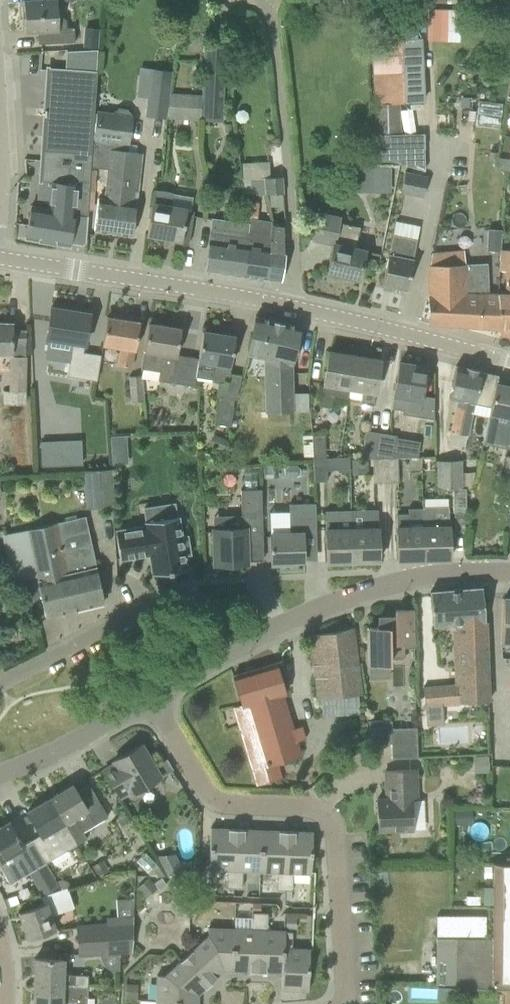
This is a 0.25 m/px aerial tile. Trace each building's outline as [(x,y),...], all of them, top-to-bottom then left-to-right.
[(37,30),(38,43),(75,41),(74,27),(67,27),(66,19),(61,15),(58,15),(57,1),(36,2),(36,1),(24,2),(24,5),(22,7),(22,17),(25,19),(25,31),(37,30)] [(97,48),(98,29),(87,28),(85,47),(97,48)] [(373,40),(376,103),(400,102),(426,101),(422,37),(373,40)] [(204,43),(202,94),(169,92),(168,117),(200,119),(213,120),(223,120),(227,44),(204,43)] [(86,241),(87,215),(91,166),(93,139),(97,77),(47,74),(40,181),(51,181),(49,209),(31,206),(25,237),(69,245),(70,241),(82,243),(86,241)] [(147,114),(165,117),(170,79),(151,77),(147,114)] [(401,131),(400,102),(376,103),(374,103),(375,132),(401,131)] [(97,109),(93,139),(91,166),(108,168),(105,199),(98,198),(94,230),(132,235),(136,203),(133,202),(137,152),(128,151),(132,114),(128,109),(119,108),(114,112),(97,109)] [(392,165),(372,165),(371,192),(391,192),(392,165)] [(406,170),(401,191),(424,196),(428,175),(406,170)] [(265,194),(266,194),(283,193),(282,176),(265,178),(265,194)] [(176,242),(188,244),(194,211),(190,211),(191,200),(185,199),(185,197),(172,195),(172,193),(155,190),(147,234),(176,238),(176,242)] [(243,219),(250,220),(247,243),(242,276),(265,279),(273,223),(274,221),(257,218),(260,201),(246,199),(243,219)] [(341,217),(338,217),(318,212),(312,240),(333,245),(327,272),(359,279),(364,250),(355,248),(360,227),(340,222),(341,217)] [(285,223),(273,223),(265,279),(281,281),(286,250),(285,223)] [(205,271),(242,276),(247,243),(227,241),(229,230),(212,227),(205,271)] [(486,229),(486,249),(500,249),(500,230),(486,229)] [(407,289),(411,269),(417,239),(394,234),(390,253),(389,253),(386,268),(382,288),(392,290),(393,286),(407,289)] [(501,249),(500,270),(506,270),(506,294),(498,293),(500,328),(499,338),(509,338),(509,249),(501,249)] [(477,263),(429,267),(429,324),(500,328),(498,293),(489,292),(487,263),(477,263)] [(84,352),(90,313),(51,307),(47,338),(72,342),(67,376),(97,380),(101,354),(84,352)] [(140,321),(107,316),(102,345),(120,348),(118,365),(131,367),(134,349),(135,350),(140,321)] [(256,316),(255,317),(247,353),(265,357),(266,380),(266,412),(292,411),(291,363),(300,326),(256,316)] [(0,322),(0,355),(11,355),(12,323),(0,322)] [(159,371),(159,376),(158,379),(194,385),(198,364),(199,357),(177,354),(181,328),(149,323),(144,351),(141,368),(159,371)] [(231,365),(235,336),(203,331),(199,357),(198,364),(214,367),(212,380),(227,382),(229,365),(231,365)] [(347,400),(350,387),(355,355),(329,351),(326,370),(320,405),(332,407),(334,398),(347,400)] [(380,359),(355,355),(350,387),(362,390),(360,402),(373,405),(380,359)] [(25,404),(27,358),(10,357),(9,390),(3,390),(3,402),(25,404)] [(426,367),(400,362),(392,408),(404,410),(406,397),(420,400),(426,367)] [(482,371),(456,365),(449,397),(458,399),(448,442),(465,445),(474,403),(491,407),(495,383),(497,384),(498,375),(482,372),(482,371)] [(144,400),(142,375),(129,376),(131,401),(144,400)] [(497,384),(495,383),(491,407),(490,411),(482,439),(494,441),(509,445),(509,386),(497,384)] [(234,397),(218,395),(214,423),(230,425),(234,397)] [(376,456),(380,432),(367,430),(363,454),(376,456)] [(397,435),(380,432),(376,456),(388,458),(392,458),(397,435)] [(313,458),(326,457),(325,433),(312,434),(313,458)] [(228,441),(225,440),(226,439),(213,434),(209,445),(221,450),(227,451),(228,441)] [(127,449),(126,436),(110,437),(111,450),(127,449)] [(40,442),(41,465),(80,464),(79,441),(40,442)] [(504,455),(498,482),(509,485),(509,457),(504,455)] [(349,456),(330,457),(331,469),(350,468),(349,456)] [(326,457),(313,458),(314,481),(327,480),(326,470),(326,457)] [(386,481),(387,458),(374,457),(374,481),(386,481)] [(398,458),(392,458),(388,458),(387,458),(386,481),(399,481),(398,458)] [(463,488),(462,459),(437,460),(438,488),(453,488),(463,488)] [(278,463),(264,464),(264,478),(279,477),(278,463)] [(113,505),(111,468),(85,470),(87,507),(113,505)] [(466,512),(466,488),(463,488),(453,488),(454,512),(466,512)] [(263,539),(262,496),(241,497),(242,528),(214,529),(215,565),(219,565),(221,567),(230,567),(232,564),(247,564),(247,540),(263,539)] [(289,560),(304,560),(303,533),(315,533),(315,503),(289,503),(289,533),(271,533),(271,563),(290,563),(289,560)] [(408,508),(408,514),(398,514),(398,560),(424,559),(423,527),(422,507),(408,508)] [(326,509),(327,562),(353,561),(352,528),(352,509),(326,509)] [(424,559),(450,559),(449,513),(436,513),(436,526),(423,527),(424,559)] [(353,561),(379,560),(378,514),(365,515),(365,528),(352,528),(353,561)] [(79,517),(27,529),(2,534),(10,572),(18,579),(27,577),(33,601),(41,599),(46,616),(104,602),(97,567),(86,516),(79,517)] [(182,537),(179,516),(144,522),(145,526),(115,531),(120,559),(150,555),(153,575),(187,569),(185,555),(190,554),(187,536),(182,537)] [(482,587),(430,591),(433,625),(457,622),(459,683),(424,686),(427,724),(443,723),(443,705),(490,700),(486,620),(484,619),(482,587)] [(501,642),(509,642),(509,598),(503,598),(501,642)] [(368,628),(369,663),(389,663),(389,659),(403,659),(403,642),(414,642),(413,610),(395,610),(396,616),(379,616),(379,627),(368,628)] [(318,696),(358,694),(362,694),(352,627),(312,635),(318,696)] [(285,694),(276,662),(233,675),(242,705),(234,708),(257,785),(282,777),(277,762),(299,755),(282,695),(285,694)] [(417,727),(391,728),(392,757),(418,756),(417,727)] [(115,763),(104,770),(120,797),(131,791),(132,794),(161,777),(142,744),(113,761),(115,763)] [(377,799),(378,830),(412,829),(411,799),(417,799),(416,769),(385,770),(386,798),(377,799)] [(89,784),(82,788),(77,792),(73,784),(50,798),(77,844),(87,838),(81,828),(93,821),(95,824),(108,817),(89,784)] [(41,834),(32,839),(45,862),(77,844),(50,798),(27,811),(41,834)] [(454,811),(454,825),(468,825),(468,811),(454,811)] [(45,862),(32,839),(23,844),(10,821),(0,827),(0,858),(1,860),(12,853),(25,874),(45,862)] [(234,888),(236,829),(211,828),(209,869),(226,870),(226,887),(234,888)] [(261,830),(236,829),(234,888),(242,888),(243,871),(260,871),(261,830)] [(287,831),(261,830),(260,871),(277,872),(277,889),(285,889),(287,831)] [(311,873),(311,872),(313,832),(287,831),(285,889),(293,890),(293,873),(311,873)] [(98,876),(109,870),(103,859),(92,865),(98,876)] [(199,878),(200,859),(162,864),(169,877),(199,878)] [(436,985),(509,988),(509,863),(493,863),(493,907),(493,921),(493,923),(493,936),(489,936),(489,938),(456,938),(437,938),(437,949),(436,985)] [(159,889),(166,884),(161,878),(154,882),(159,889)] [(68,887),(60,890),(41,896),(44,904),(19,912),(28,938),(55,930),(50,916),(74,907),(68,887)] [(251,929),(234,928),(232,970),(258,971),(260,912),(252,912),(251,929)] [(282,972),(284,930),(267,930),(268,912),(260,912),(258,971),(282,972)] [(108,918),(108,924),(77,926),(78,940),(132,936),(133,916),(108,918)] [(439,916),(439,935),(487,935),(487,916),(439,916)] [(157,975),(156,1001),(198,1003),(198,994),(208,985),(211,983),(215,979),(224,970),(232,970),(234,928),(208,927),(208,935),(187,955),(165,975),(157,975)] [(284,930),(282,972),(282,989),(308,990),(310,949),(292,948),(293,931),(285,931),(285,930),(284,930)] [(79,953),(101,952),(121,952),(132,953),(132,936),(78,940),(79,953)] [(63,959),(35,958),(34,985),(88,986),(88,976),(63,975),(63,959)] [(88,986),(34,985),(34,1003),(87,1003),(88,986)]
